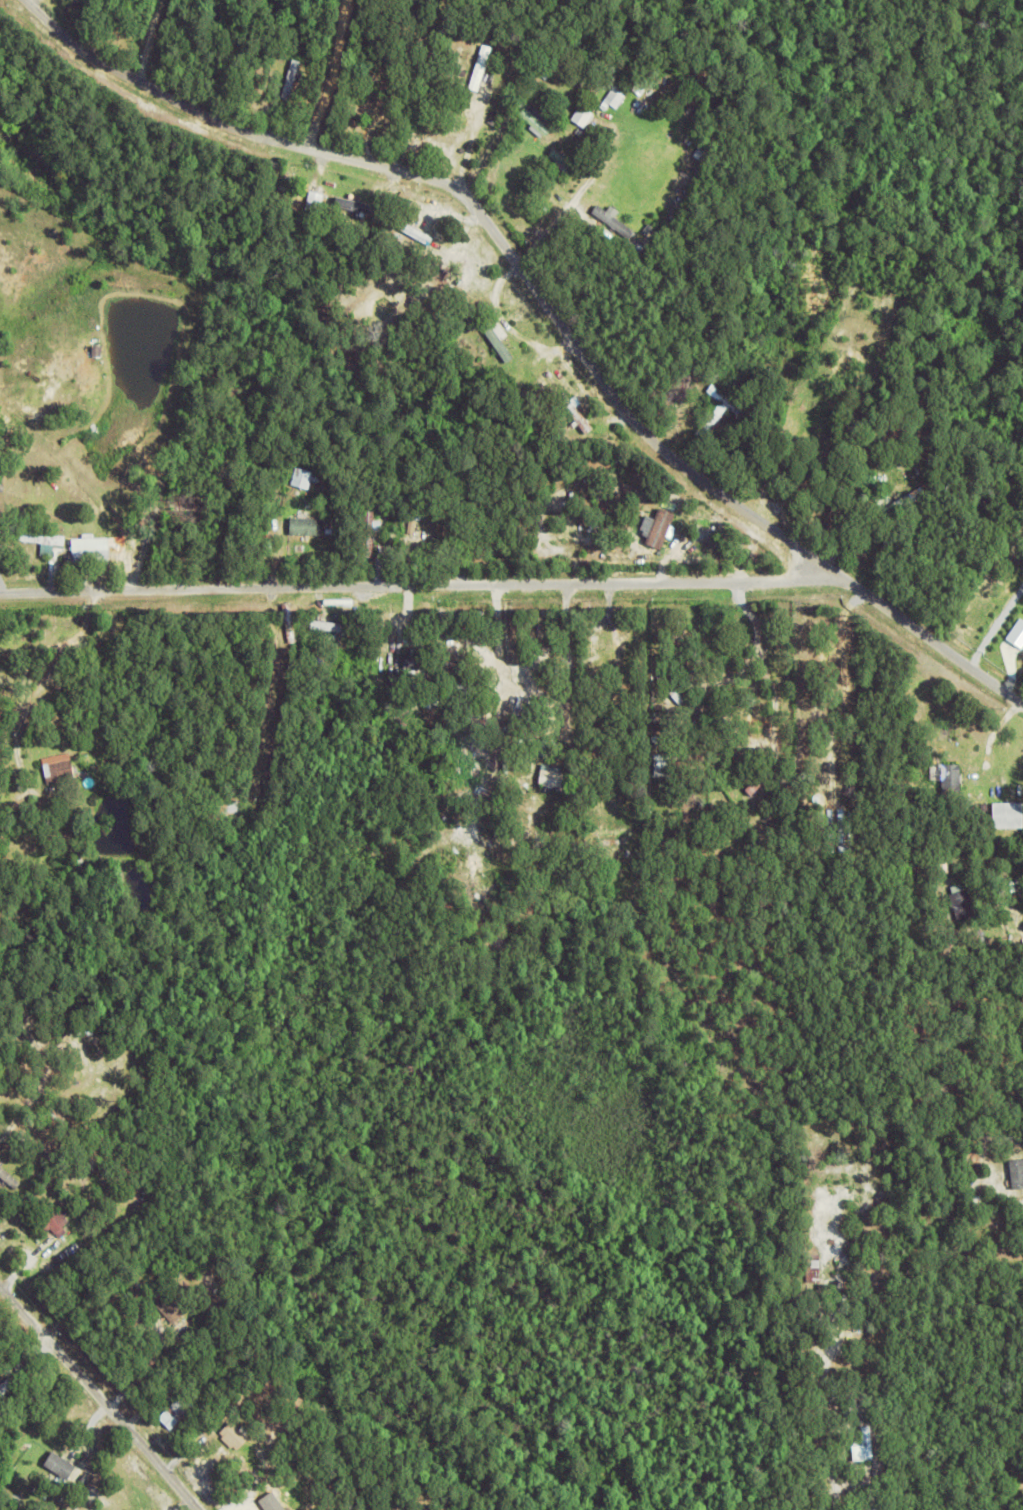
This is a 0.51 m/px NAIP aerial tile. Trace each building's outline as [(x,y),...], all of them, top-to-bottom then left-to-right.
[(486,70),(479,92),(470,90),(483,46),(493,48),(489,61),(495,63),(493,72),(486,70)] [(582,61),(586,56),(592,60),(597,53),(603,58),(595,70),(582,61)] [(296,82),(290,102),(281,99),(293,60),(303,63),(299,74),(306,76),(303,84),(296,82)] [(648,75),(654,71),(663,81),(657,86),(648,75)] [(605,101),(619,80),(626,85),(622,91),(628,95),(618,110),(605,101)] [(524,94),(531,84),(538,88),(531,99),(524,94)] [(347,122),(382,93),(388,100),(353,129),(347,122)] [(248,104),(251,97),(262,103),(258,110),(248,104)] [(532,105),(542,112),(546,107),(556,114),(551,120),(552,121),(547,127),(552,131),(547,137),(545,136),(542,139),(530,129),(532,126),(520,116),(525,109),(527,110),(528,108),(527,107),(530,103),(532,105)] [(488,123),(495,110),(504,115),(497,128),(488,123)] [(587,143),(596,129),(606,136),(597,149),(587,143)] [(416,137),(418,132),(434,139),(431,144),(416,137)] [(694,156),(702,145),(711,153),(704,163),(694,156)] [(329,191),(331,186),(348,192),(346,197),(329,191)] [(337,203),(335,209),(306,201),(308,194),(324,199),(326,193),(334,196),(333,201),(337,203)] [(384,205),(339,195),(335,212),(380,222),(384,205)] [(618,219),(623,209),(614,204),(611,209),(599,203),(592,215),(628,234),(632,226),(618,219)] [(379,222),(379,208),(388,208),(388,222),(379,222)] [(397,231),(403,216),(438,231),(432,245),(397,231)] [(441,248),(448,238),(459,245),(452,256),(441,248)] [(489,311),(497,304),(526,341),(517,348),(489,311)] [(485,348),(489,344),(501,358),(497,362),(485,348)] [(519,390),(524,387),(532,399),(527,402),(519,390)] [(577,396),(583,404),(578,408),(595,429),(587,435),(580,426),(575,430),(572,425),(576,422),(558,399),(566,393),(572,400),(577,396)] [(744,407),(723,393),(716,404),(737,417),(744,407)] [(695,435),(721,404),(729,410),(703,441),(695,435)] [(888,470),(889,473),(880,476),(879,475),(874,476),(872,471),(877,469),(876,467),(883,464),(884,465),(890,462),(892,468),(888,470)] [(290,485),(295,468),(314,473),(310,490),(290,485)] [(875,499),(886,492),(893,502),(881,509),(875,499)] [(149,508),(150,497),(165,498),(164,508),(149,508)] [(174,512),(174,504),(202,504),(202,512),(174,512)] [(647,542),(665,549),(677,512),(661,507),(657,518),(649,515),(642,533),(649,536),(647,542)] [(374,533),(374,560),(364,560),(365,512),(375,513),(375,523),(382,523),(382,533),(374,533)] [(414,536),(416,518),(422,518),(420,536),(414,536)] [(325,528),(325,538),(291,537),(291,519),(326,520),(326,521),(333,521),(333,528),(325,528)] [(423,531),(426,522),(463,531),(461,540),(423,531)] [(19,543),(20,532),(66,537),(65,548),(19,543)] [(377,558),(377,545),(385,545),(385,558),(377,558)] [(66,557),(74,557),(74,552),(99,552),(99,565),(66,566),(66,557)] [(414,556),(418,552),(430,566),(427,569),(414,556)] [(398,561),(399,556),(418,561),(417,565),(398,561)] [(1022,646),(1022,618),(1022,617),(1011,640),(1022,646)] [(306,631),(307,621),(353,625),(352,635),(306,631)] [(422,637),(426,632),(441,644),(438,649),(422,637)] [(592,637),(601,637),(602,671),(594,671),(592,637)] [(417,649),(420,644),(435,653),(432,658),(417,649)] [(406,672),(406,656),(428,656),(428,673),(406,672)] [(665,674),(671,669),(691,692),(685,697),(665,674)] [(657,681),(664,675),(686,702),(680,707),(657,681)] [(396,680),(400,677),(415,693),(411,697),(396,680)] [(465,693),(464,697),(455,696),(456,690),(451,690),(452,681),(479,684),(478,695),(465,693)] [(460,704),(462,698),(479,704),(477,710),(460,704)] [(525,711),(525,701),(541,701),(541,711),(525,711)] [(460,713),(461,707),(478,712),(476,718),(460,713)] [(539,758),(540,742),(548,742),(547,758),(539,758)] [(43,761),(71,754),(76,776),(60,780),(61,784),(49,787),(43,761)] [(659,755),(669,755),(669,764),(659,765),(659,755)] [(745,791),(775,762),(781,769),(751,798),(745,791)] [(547,788),(540,787),(543,766),(563,768),(562,775),(572,776),(570,792),(568,791),(567,793),(547,790),(547,788)] [(943,767),(961,766),(962,797),(944,797),(943,767)] [(518,793),(519,786),(530,786),(530,794),(518,793)] [(242,802),(245,818),(210,826),(206,811),(223,807),(222,801),(232,798),(233,804),(242,802)] [(994,802),(993,827),(1022,828),(1022,802),(994,802)] [(484,812),(497,811),(497,819),(485,819),(484,812)] [(640,855),(640,853),(638,853),(638,842),(639,842),(640,837),(646,837),(646,855),(640,855)] [(968,890),(976,917),(958,922),(950,896),(953,895),(952,889),(963,885),(965,891),(968,890)] [(13,1194),(0,1182),(2,1179),(0,1177),(0,1158),(17,1172),(20,1168),(25,1172),(21,1177),(28,1183),(20,1192),(17,1189),(13,1194)] [(1013,1189),(1022,1188),(1022,1158),(1008,1160),(1013,1189)] [(970,1196),(983,1196),(983,1204),(970,1204),(970,1196)] [(66,1218),(71,1225),(65,1230),(68,1234),(61,1240),(53,1230),(48,1234),(43,1227),(46,1225),(41,1218),(53,1209),(57,1215),(64,1209),(69,1215),(66,1218)] [(40,1268),(46,1263),(42,1259),(50,1253),(53,1257),(75,1241),(81,1250),(46,1277),(40,1268)] [(806,1284),(807,1254),(822,1254),(821,1285),(806,1284)] [(158,1308),(172,1295),(185,1310),(170,1323),(158,1308)] [(807,1322),(819,1322),(819,1333),(807,1333),(807,1322)] [(3,1391),(0,1392),(0,1378),(4,1376),(8,1383),(1,1387),(3,1391)] [(191,1402),(196,1408),(192,1412),(193,1413),(172,1432),(166,1426),(169,1424),(166,1422),(164,1424),(159,1419),(181,1400),(186,1406),(191,1402)] [(233,1446),(230,1448),(223,1440),(224,1439),(220,1435),(233,1423),(250,1442),(238,1452),(233,1446)] [(852,1449),(863,1448),(861,1427),(872,1427),(874,1462),(853,1464),(852,1449)] [(44,1470),(54,1454),(78,1470),(68,1485),(44,1470)] [(276,1489),(267,1496),(277,1509),(292,1509),(276,1489)]
